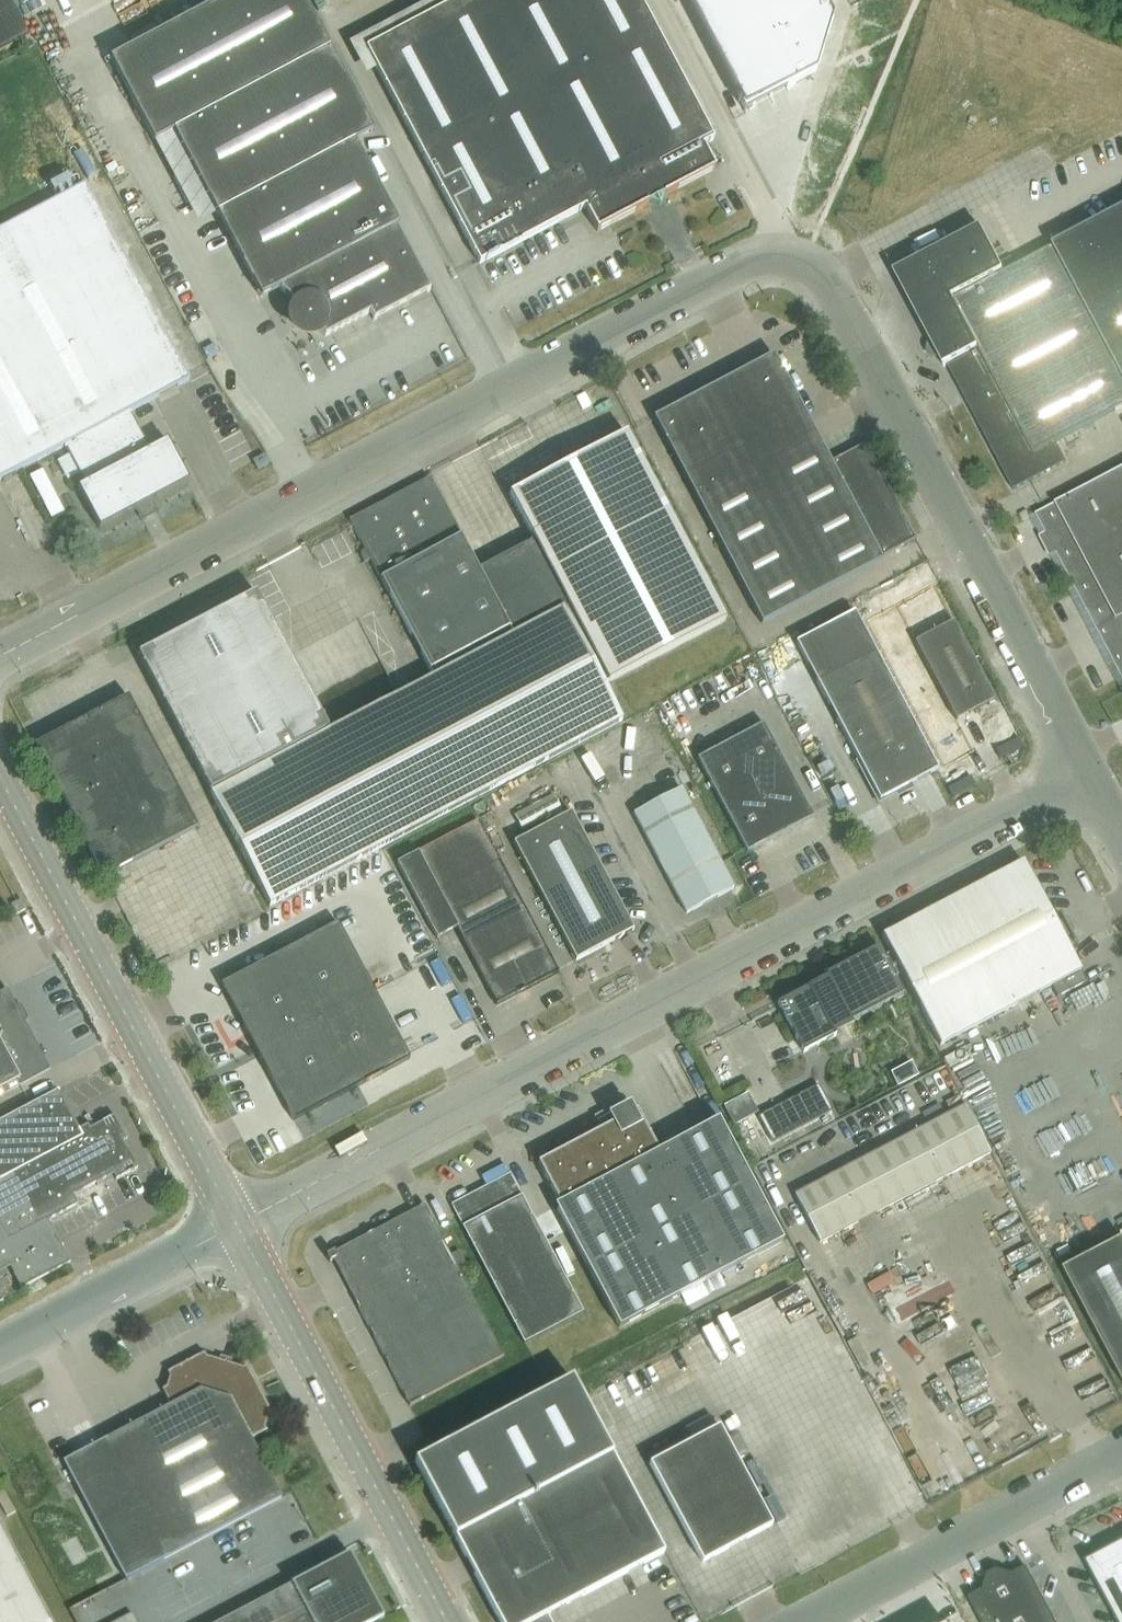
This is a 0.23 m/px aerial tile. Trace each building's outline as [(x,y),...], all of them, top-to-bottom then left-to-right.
[(30,38),(9,0),(0,0),(0,54),(30,38)] [(110,60),(154,143),(173,132),(226,232),(261,298),(279,289),(280,289),(294,304),(291,308),(289,312),(288,316),(288,320),(288,325),(290,329),(292,332),(295,336),(299,338),(303,340),(307,341),(311,341),(316,340),(320,338),(323,335),(325,337),(369,314),(370,313),(374,321),(430,291),(426,284),(396,227),(398,226),(354,143),(374,132),(304,0),(224,0),(110,60)] [(587,213),(597,232),(715,169),(703,146),(713,140),(639,0),(459,0),(366,50),(479,264),(585,208),(587,212),(587,213)] [(744,111),(815,74),(832,19),(822,0),(686,0),(744,111)] [(189,482),(167,441),(149,450),(129,412),(189,380),(85,185),(0,230),(0,480),(64,446),(85,485),(78,488),(99,529),(136,510),(141,521),(163,510),(156,499),(189,482)] [(980,228),(895,274),(944,367),(972,353),(973,355),(949,368),(952,374),(1013,490),(1066,462),(1055,442),(1121,406),(1121,209),(1052,246),(1054,248),(953,302),(952,298),(1003,271),(980,228)] [(830,463),(774,355),(654,418),(762,623),(882,560),(880,557),(915,538),(865,444),(830,463)] [(255,595),(138,657),(211,794),(270,906),(622,721),(603,685),(608,683),(725,621),(627,434),(509,495),(568,607),(564,610),(563,609),(513,635),(509,628),(483,578),(460,537),(456,529),(450,516),(430,478),(428,479),(349,521),(376,571),(381,579),(403,620),(429,670),(433,677),(328,733),(255,595)] [(258,470),(269,464),(264,455),(253,461),(258,470)] [(1035,515),(1121,678),(1121,469),(1035,515)] [(1027,511),(1019,515),(1022,521),(1030,517),(1027,511)] [(934,583),(865,619),(943,765),(973,749),(957,720),(995,700),(954,621),(948,609),(934,583)] [(901,789),(938,770),(859,617),(799,648),(830,707),(862,769),(860,770),(878,804),(902,792),(901,789)] [(34,746),(104,878),(198,828),(128,696),(34,746)] [(747,853),(814,818),(763,723),(696,758),(747,853)] [(681,790),(634,814),(687,913),(733,888),(681,790)] [(524,831),(561,812),(553,796),(516,815),(524,831)] [(571,813),(514,843),(576,961),(634,930),(571,813)] [(556,971),(497,860),(478,824),(398,866),(436,937),(456,927),(496,1003),(556,971)] [(944,1042),(1051,986),(1057,997),(1086,981),(1023,862),(887,934),(886,933),(882,935),(940,1046),(944,1043),(944,1042)] [(17,902),(11,905),(16,915),(22,912),(26,910),(24,906),(23,903),(21,900),(17,902)] [(293,1120),(409,1059),(338,923),(221,985),(293,1120)] [(810,986),(777,1003),(803,1053),(836,1036),(833,1031),(903,994),(880,949),(879,947),(826,975),(829,981),(821,985),(823,988),(814,993),(810,986)] [(50,1070),(7,990),(0,993),(0,1089),(16,1081),(19,1086),(50,1070)] [(832,1111),(818,1086),(759,1117),(773,1142),(832,1111)] [(9,1264),(22,1289),(71,1263),(48,1220),(77,1205),(72,1196),(113,1174),(116,1180),(138,1169),(123,1141),(127,1139),(112,1112),(79,1130),(58,1091),(0,1122),(0,1268),(9,1264)] [(783,1242),(721,1124),(661,1156),(637,1111),(631,1114),(627,1105),(611,1114),(615,1122),(538,1163),(562,1208),(557,1211),(619,1328),(783,1242)] [(964,1105),(795,1195),(819,1243),(990,1154),(964,1105)] [(512,1177),(453,1208),(524,1344),(583,1312),(512,1177)] [(421,1400),(504,1356),(431,1217),(425,1204),(343,1247),(368,1295),(355,1302),(410,1406),(422,1400),(421,1400)] [(1065,1270),(1121,1379),(1121,1240),(1065,1270)] [(170,1405),(103,1441),(64,1462),(125,1578),(164,1558),(281,1496),(251,1439),(266,1431),(264,1427),(268,1415),(272,1413),(247,1366),(242,1368),(207,1356),(205,1353),(168,1372),(170,1376),(166,1388),(162,1390),(170,1405)] [(547,1615),(664,1554),(612,1455),(572,1379),(414,1462),(499,1621),(551,1621),(547,1615)] [(702,1563),(772,1525),(719,1426),(649,1464),(702,1563)] [(0,1526),(0,1621),(50,1621),(0,1526)] [(1086,1564),(1118,1621),(1121,1621),(1121,1545),(1086,1564)] [(349,1553),(220,1621),(374,1621),(383,1617),(349,1553)] [(1027,1569),(1008,1579),(1005,1575),(998,1573),(989,1577),(987,1585),(989,1589),(969,1599),(981,1621),(1055,1621),(1027,1569)]
